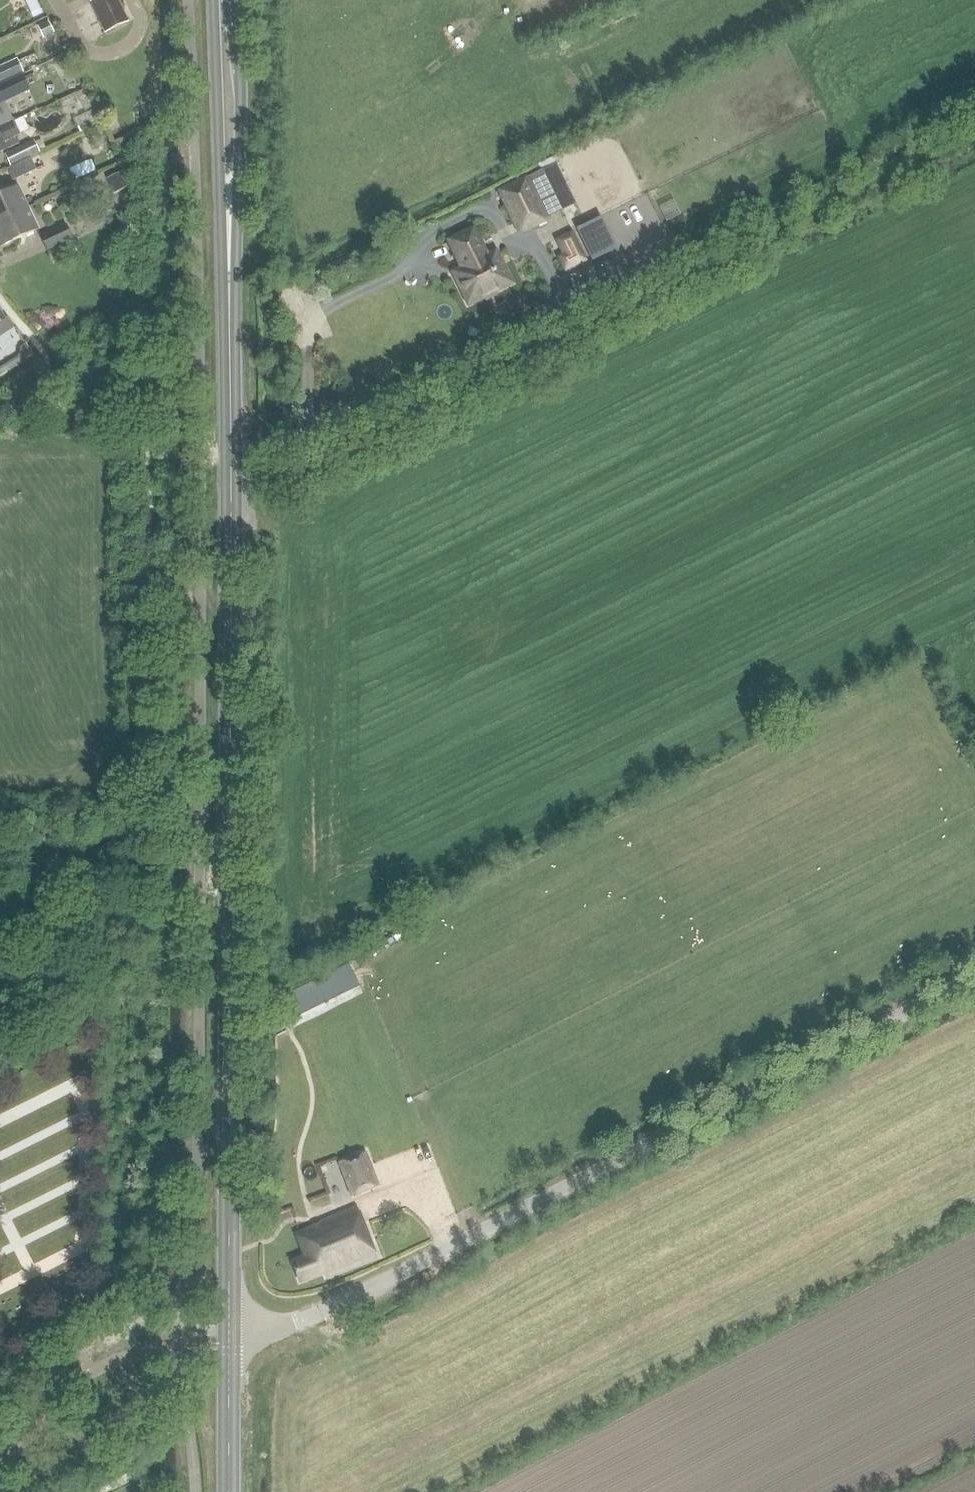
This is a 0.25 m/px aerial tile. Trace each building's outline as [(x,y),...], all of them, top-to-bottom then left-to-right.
[(128,21),(117,0),(94,0),(90,2),(104,33),(128,21)] [(47,21),(36,26),(43,38),(53,32),(47,21)] [(18,60),(0,68),(0,82),(23,72),(18,60)] [(28,85),(23,74),(0,84),(0,98),(28,85)] [(13,121),(7,108),(3,110),(0,104),(0,127),(13,121)] [(0,127),(0,151),(19,143),(15,135),(19,134),(13,121),(0,127)] [(10,165),(39,151),(34,140),(5,154),(10,165)] [(40,175),(51,170),(42,151),(31,156),(40,175)] [(36,169),(30,157),(7,169),(12,180),(36,169)] [(545,219),(562,210),(542,170),(499,191),(519,232),(545,220),(545,219)] [(122,173),(106,180),(112,194),(128,187),(122,173)] [(27,208),(17,186),(0,194),(0,220),(27,208)] [(0,220),(0,245),(1,246),(37,229),(27,208),(0,220)] [(602,258),(627,247),(612,214),(587,226),(602,258)] [(41,236),(47,249),(73,238),(66,224),(41,236)] [(452,272),(468,305),(511,283),(495,251),(486,256),(473,228),(448,241),(461,268),(452,272)] [(570,260),(580,277),(590,272),(581,254),(570,260)] [(29,347),(26,342),(20,346),(18,355),(22,361),(33,354),(29,347)] [(378,1186),(378,1185),(365,1152),(339,1162),(352,1196),(378,1186)] [(326,1277),(375,1256),(356,1207),(312,1226),(312,1228),(297,1234),(306,1257),(292,1262),(299,1281),(324,1271),(326,1277)]
